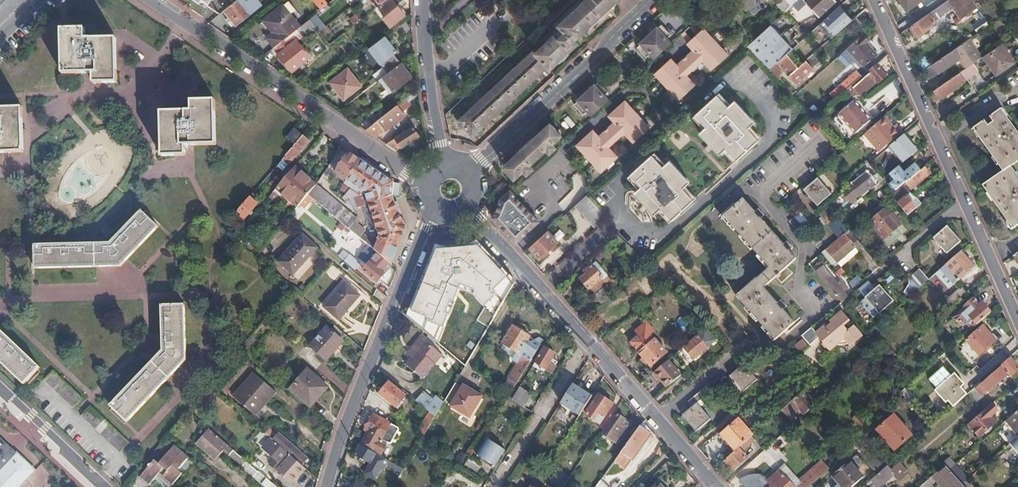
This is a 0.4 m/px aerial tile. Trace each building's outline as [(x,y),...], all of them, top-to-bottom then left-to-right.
[(222,10),(235,26),(251,13),(261,6),(257,0),(235,0),(222,10)] [(323,0),(313,0),(320,9),(326,4),(323,0)] [(379,4),(386,14),(382,17),(390,27),(404,15),(397,6),(404,0),(384,0),(379,4)] [(559,24),(562,27),(535,53),(534,51),(461,119),(460,125),(466,125),(473,134),(547,66),(550,69),(577,44),(574,40),(618,0),(585,0),(559,24)] [(742,2),(740,4),(747,12),(759,0),(744,0),(742,2)] [(777,6),(785,13),(799,0),(798,0),(783,0),(777,6)] [(819,17),(836,2),(834,0),(803,0),(819,17)] [(901,2),(898,4),(903,11),(916,3),(918,5),(922,3),(920,0),(900,0),(901,2)] [(911,24),(912,25),(909,27),(915,36),(935,23),(934,20),(952,8),(960,18),(976,7),(971,0),(946,0),(911,24)] [(288,2),(283,6),(290,15),(296,11),(288,2)] [(267,38),(274,47),(299,28),(290,15),(283,6),(264,22),(273,34),(267,38)] [(840,6),(820,24),(831,38),(845,26),(852,20),(840,6)] [(862,22),(857,16),(852,20),(845,26),(850,32),(862,22)] [(274,47),(273,48),(292,71),(308,59),(295,41),(315,26),(310,19),(299,28),(274,47)] [(984,19),(971,23),(974,32),(987,29),(984,19)] [(671,34),(662,25),(637,48),(645,57),(651,53),(654,56),(670,42),(666,38),(671,34)] [(692,25),(681,34),(689,42),(699,33),(692,25)] [(772,25),(756,40),(777,63),(787,54),(793,49),(772,25)] [(699,33),(689,42),(687,44),(693,51),(682,61),(691,71),(702,62),(711,71),(728,56),(703,29),(699,33)] [(93,83),(116,83),(115,39),(85,40),(85,30),(62,31),(62,74),(93,73),(93,83)] [(869,42),(863,34),(847,49),(864,67),(878,55),(868,43),(869,42)] [(383,78),(401,64),(394,55),(397,52),(385,38),(370,50),(383,67),(372,76),(377,82),(383,78)] [(968,39),(932,64),(938,73),(958,60),(963,68),(970,64),(980,57),(968,39)] [(756,40),(748,47),(769,70),(775,65),(777,63),(756,40)] [(1012,59),(1000,43),(982,56),(993,72),(1012,59)] [(787,54),(777,63),(795,83),(811,69),(823,59),(816,52),(805,61),(798,67),(794,63),(791,59),(787,54)] [(670,59),(666,63),(668,65),(666,66),(664,65),(654,74),(678,101),(695,86),(686,76),(676,66),(670,59)] [(686,76),(691,71),(682,61),(676,66),(686,76)] [(412,78),(401,64),(383,78),(394,92),(412,78)] [(886,76),(875,64),(861,77),(845,91),(852,98),(855,96),(860,96),(876,81),(878,83),(886,76)] [(959,72),(964,80),(976,72),(970,64),(963,68),(959,72)] [(775,65),(769,70),(778,80),(781,78),(779,76),(782,72),(775,65)] [(362,86),(348,69),(330,83),(343,100),(362,86)] [(811,69),(795,83),(798,85),(813,71),(811,69)] [(845,91),(861,77),(856,71),(830,94),(835,100),(845,91)] [(959,72),(933,90),(939,98),(964,80),(959,72)] [(608,92),(600,83),(575,106),(583,115),(588,111),(591,115),(607,101),(603,97),(608,92)] [(737,159),(759,139),(748,127),(753,123),(734,102),(729,106),(719,94),(696,115),(707,127),(703,130),(722,152),(727,147),(737,159)] [(185,145),(215,144),(215,100),(190,100),(190,111),(161,112),(161,156),(185,155),(185,145)] [(614,123),(603,132),(613,143),(624,134),(632,143),(649,127),(625,101),(608,116),(614,123)] [(853,101),(838,115),(854,133),(870,120),(853,101)] [(405,117),(397,106),(387,114),(374,124),(366,131),(374,137),(383,131),(384,133),(405,117)] [(374,124),(387,114),(380,106),(367,115),(374,124)] [(24,152),(23,107),(0,107),(0,152),(24,152)] [(1000,108),(973,128),(1002,170),(983,184),(1013,228),(1017,224),(1017,177),(1010,166),(1017,160),(1017,134),(1000,108)] [(854,133),(838,115),(832,120),(848,138),(854,133)] [(878,152),(901,133),(895,125),(893,127),(884,116),(863,134),(878,152)] [(561,136),(551,125),(505,167),(515,178),(524,170),(527,174),(533,169),(530,165),(547,150),(550,153),(555,149),(552,145),(561,136)] [(385,144),(395,151),(418,139),(413,129),(385,144)] [(296,145),(303,136),(295,130),(288,138),(296,145)] [(593,130),(589,134),(590,136),(588,137),(587,135),(576,145),(601,172),(617,157),(608,147),(598,137),(593,130)] [(603,132),(598,137),(608,147),(613,143),(603,132)] [(305,134),(288,157),(295,163),(313,140),(305,134)] [(895,152),(903,162),(917,150),(903,135),(895,142),(900,148),(895,152)] [(369,166),(348,152),(334,173),(345,180),(346,180),(364,193),(369,206),(374,223),(379,238),(376,245),(363,233),(365,231),(354,221),(354,217),(316,185),(315,186),(308,194),(346,226),(351,231),(376,251),(378,253),(391,264),(406,227),(398,216),(391,195),(393,183),(392,183),(369,166)] [(672,218),(693,199),(683,187),(688,183),(669,161),(663,166),(653,154),(632,174),(642,186),(638,190),(657,211),(662,206),(672,218)] [(882,180),(887,175),(874,160),(869,164),(882,180)] [(891,182),(897,189),(902,185),(905,182),(920,170),(914,163),(903,172),(898,166),(888,175),(893,181),(891,182)] [(920,170),(905,182),(911,189),(928,174),(924,170),(922,168),(920,170)] [(866,192),(867,192),(872,188),(872,187),(875,184),(876,180),(867,169),(851,183),(861,194),(863,194),(866,192)] [(817,206),(830,195),(817,179),(803,190),(817,206)] [(907,215),(916,209),(906,197),(910,192),(905,186),(904,187),(902,185),(897,189),(890,195),(907,215)] [(511,189),(500,200),(498,207),(496,213),(493,218),(515,243),(531,230),(531,225),(535,221),(538,223),(540,221),(511,189)] [(916,209),(920,205),(911,194),(910,192),(906,197),(916,209)] [(238,210),(249,221),(265,203),(254,193),(238,210)] [(606,217),(587,195),(575,206),(594,228),(606,217)] [(774,339),(793,323),(781,309),(784,306),(779,299),(775,302),(762,287),(775,275),(780,281),(790,273),(785,266),(794,258),(787,251),(791,248),(785,241),(782,244),(759,218),(762,215),(757,209),(753,212),(742,199),(723,216),(768,268),(755,280),(754,279),(736,295),(774,339)] [(374,223),(369,206),(362,208),(367,225),(374,223)] [(887,217),(891,214),(885,207),(867,223),(882,240),(896,228),(887,217)] [(121,265),(160,225),(143,209),(112,240),(35,242),(35,266),(121,265)] [(803,227),(810,223),(803,212),(796,216),(803,227)] [(900,224),(891,214),(887,217),(896,228),(900,224)] [(797,230),(802,226),(794,217),(789,222),(797,230)] [(828,225),(838,238),(844,234),(833,221),(828,225)] [(351,231),(346,226),(342,231),(347,235),(351,231)] [(947,253),(959,242),(946,226),(933,237),(947,253)] [(838,238),(826,249),(836,261),(855,246),(857,249),(862,245),(849,230),(844,234),(838,238)] [(547,231),(529,247),(539,259),(557,242),(547,231)] [(292,276),(316,249),(301,236),(277,262),(292,276)] [(438,248),(409,317),(458,360),(465,367),(514,284),(478,244),(438,248)] [(858,250),(857,249),(855,246),(836,261),(840,266),(858,250)] [(975,266),(961,250),(946,264),(949,267),(958,279),(960,280),(975,266)] [(391,265),(391,264),(378,253),(373,259),(369,263),(363,270),(377,282),(391,265)] [(344,261),(354,269),(359,263),(349,254),(344,261)] [(597,280),(599,282),(602,279),(600,278),(601,277),(596,271),(600,268),(595,262),(592,265),(592,264),(585,270),(587,272),(579,279),(588,288),(597,280)] [(949,267),(946,264),(936,272),(939,275),(946,269),(949,267)] [(956,280),(958,279),(949,267),(946,269),(956,280)] [(841,303),(843,301),(848,297),(843,290),(846,286),(841,280),(837,283),(824,269),(818,275),(841,303)] [(904,291),(909,296),(924,283),(928,279),(919,269),(909,278),(908,285),(904,291)] [(932,277),(935,281),(940,276),(939,275),(936,272),(932,277)] [(855,287),(863,279),(858,275),(850,283),(855,287)] [(928,279),(924,283),(928,287),(935,281),(932,277),(928,279)] [(867,281),(858,288),(865,297),(860,301),(874,318),(892,302),(878,285),(874,289),(867,281)] [(339,321),(360,298),(345,284),(324,307),(339,321)] [(944,303),(949,308),(967,293),(962,287),(944,303)] [(969,331),(990,313),(983,305),(980,308),(977,306),(979,304),(976,301),(975,302),(972,298),(950,317),(957,325),(959,323),(962,324),(969,331)] [(111,403),(128,420),(186,358),(187,358),(187,357),(187,303),(163,304),(164,348),(163,349),(111,403)] [(849,320),(841,311),(830,321),(832,323),(826,327),(824,325),(821,328),(823,330),(820,332),(824,337),(822,339),(828,347),(837,340),(838,341),(846,344),(848,342),(850,345),(862,336),(853,326),(847,330),(843,325),(849,320)] [(646,330),(649,333),(653,329),(646,320),(634,330),(639,336),(646,330)] [(347,336),(335,325),(330,330),(326,327),(309,346),(326,361),(347,336)] [(515,384),(540,345),(513,326),(502,342),(522,356),(505,383),(509,385),(512,381),(515,384)] [(811,327),(801,336),(809,345),(819,337),(811,327)] [(982,327),(960,346),(972,360),(995,341),(982,327)] [(40,366),(0,328),(0,361),(23,383),(40,366)] [(639,351),(654,338),(649,333),(646,330),(639,336),(631,343),(639,351)] [(708,347),(698,335),(679,350),(681,352),(685,348),(694,359),(708,347)] [(421,377),(439,355),(418,337),(406,352),(411,357),(405,364),(421,377)] [(666,353),(654,338),(639,351),(638,352),(650,366),(666,353)] [(555,354),(544,347),(535,362),(542,367),(540,370),(544,373),(546,370),(552,373),(555,368),(554,367),(557,362),(552,358),(555,354)] [(743,391),(757,380),(743,363),(749,359),(745,353),(735,362),(739,367),(730,375),(743,391)] [(981,384),(988,392),(1008,374),(1009,376),(1017,369),(1009,359),(981,384)] [(457,380),(465,367),(458,360),(448,372),(457,380)] [(653,372),(659,378),(665,385),(679,373),(668,360),(653,372)] [(936,388),(940,392),(937,394),(945,403),(947,401),(953,407),(966,394),(960,387),(955,382),(959,379),(954,373),(951,376),(943,367),(929,380),(936,388)] [(73,407),(83,398),(54,370),(45,380),(73,407)] [(383,385),(388,379),(378,370),(375,379),(381,384),(383,385)] [(310,408),(327,389),(307,371),(290,390),(310,408)] [(955,382),(960,387),(964,384),(959,379),(955,382)] [(257,413),(275,394),(260,382),(243,401),(257,413)] [(395,407),(405,396),(389,383),(380,394),(395,407)] [(462,387),(455,383),(445,401),(451,405),(450,407),(470,418),(482,397),(476,393),(475,395),(469,391),(470,390),(463,386),(462,387)] [(591,397),(572,384),(560,402),(579,415),(591,397)] [(988,392),(981,384),(975,388),(982,396),(988,392)] [(695,431),(709,419),(699,407),(704,403),(701,399),(702,398),(703,399),(711,392),(706,386),(687,401),(692,407),(682,415),(695,431)] [(511,399),(521,407),(529,394),(519,387),(511,399)] [(905,388),(900,392),(910,403),(915,399),(905,388)] [(315,409),(322,415),(337,396),(330,390),(315,409)] [(798,409),(803,415),(814,405),(802,392),(781,410),(788,418),(798,409)] [(611,402),(599,394),(586,415),(598,422),(611,402)] [(435,417),(441,407),(432,400),(425,409),(429,412),(435,417)] [(991,403),(997,410),(1000,408),(994,401),(991,403)] [(991,403),(984,409),(968,424),(978,436),(995,422),(990,417),(997,410),(991,403)] [(120,451),(129,442),(91,406),(82,415),(120,451)] [(1005,421),(1017,437),(1017,409),(1005,421)] [(417,430),(424,436),(435,417),(429,412),(417,430)] [(602,433),(616,443),(626,428),(621,424),(624,420),(615,414),(602,433)] [(865,422),(858,414),(852,419),(859,427),(865,422)] [(396,428),(375,415),(365,430),(368,432),(361,446),(381,457),(396,428)] [(911,435),(893,415),(876,429),(894,450),(911,435)] [(721,434),(735,450),(751,436),(753,435),(738,419),(721,434)] [(651,431),(643,422),(614,461),(622,466),(628,458),(629,459),(651,431)] [(556,436),(565,439),(568,430),(559,427),(556,436)] [(231,449),(208,429),(195,443),(214,459),(222,450),(227,454),(231,449)] [(751,436),(755,440),(755,441),(764,433),(760,429),(753,435),(751,436)] [(269,430),(265,434),(272,440),(300,465),(305,459),(278,434),(276,437),(269,430)] [(735,450),(725,460),(733,470),(747,458),(742,452),(755,440),(751,436),(735,450)] [(1016,438),(1010,443),(1009,444),(1017,455),(1017,437),(1016,438)] [(36,472),(23,460),(18,465),(8,455),(13,450),(0,438),(0,486),(21,486),(36,472)] [(292,483),(304,469),(300,465),(272,440),(262,451),(273,461),(269,465),(276,471),(278,470),(279,471),(284,476),(292,483)] [(493,466),(503,450),(489,441),(484,447),(482,446),(475,455),(493,466)] [(189,458),(175,446),(158,464),(154,461),(139,478),(150,486),(155,486),(163,477),(174,486),(176,486),(186,477),(178,470),(189,458)] [(383,471),(388,462),(381,457),(361,446),(356,455),(361,458),(359,461),(365,465),(367,462),(383,471)] [(256,471),(257,471),(233,450),(229,455),(254,477),(258,473),(256,471)] [(759,466),(769,459),(764,452),(754,460),(759,466)] [(876,474),(883,468),(869,453),(862,459),(876,474)] [(403,470),(405,466),(392,458),(390,463),(403,470)] [(464,467),(475,474),(480,466),(469,459),(464,467)] [(848,461),(832,475),(843,486),(850,486),(862,477),(848,461)] [(901,461),(890,470),(894,474),(898,479),(909,470),(901,461)] [(400,474),(403,470),(390,463),(388,462),(383,471),(389,474),(392,469),(400,474)] [(818,466),(824,472),(828,468),(823,462),(818,466)] [(741,471),(746,477),(754,470),(749,463),(741,471)] [(923,483),(927,486),(928,486),(934,482),(934,480),(940,476),(949,486),(963,486),(961,485),(948,470),(944,465),(935,473),(923,483)] [(824,472),(818,466),(794,486),(784,475),(770,486),(807,486),(824,472)] [(890,470),(887,466),(871,480),(877,486),(879,486),(894,474),(890,470)] [(568,478),(556,469),(548,481),(556,486),(562,486),(568,478)] [(408,473),(403,470),(400,474),(400,475),(405,478),(408,473)] [(743,479),(743,482),(744,483),(745,485),(746,486),(748,486),(763,486),(764,486),(764,484),(763,482),(762,480),(761,478),(760,477),(759,475),(757,475),(752,476),(749,476),(746,477),(743,479)] [(263,484),(266,486),(278,486),(270,478),(263,484)] [(661,478),(652,486),(670,486),(661,478)]
